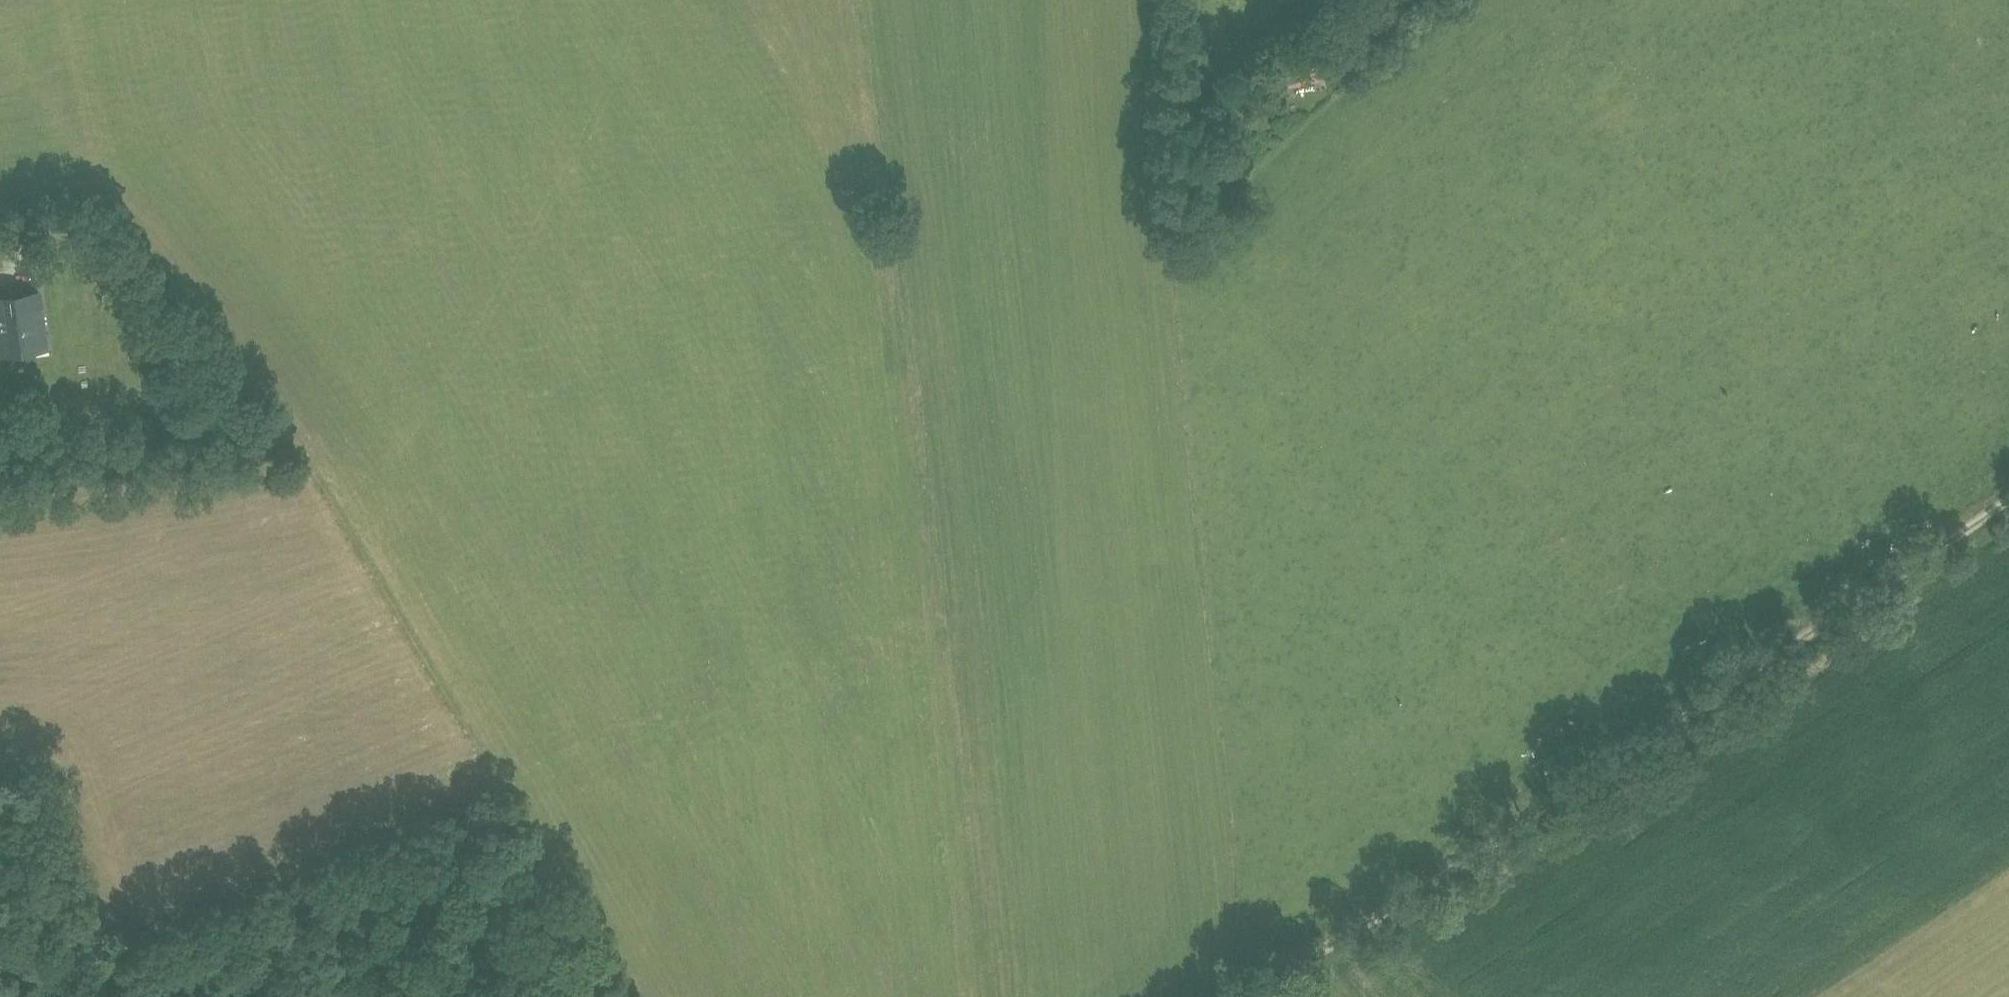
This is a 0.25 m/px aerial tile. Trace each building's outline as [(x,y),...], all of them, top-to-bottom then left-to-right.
[(1282,87),(1319,78),(1311,46),(1274,55),(1282,87)] [(3,347),(16,345),(16,340),(26,339),(27,344),(41,342),(35,295),(22,296),(22,294),(9,295),(9,298),(0,299),(0,325),(3,347)]
